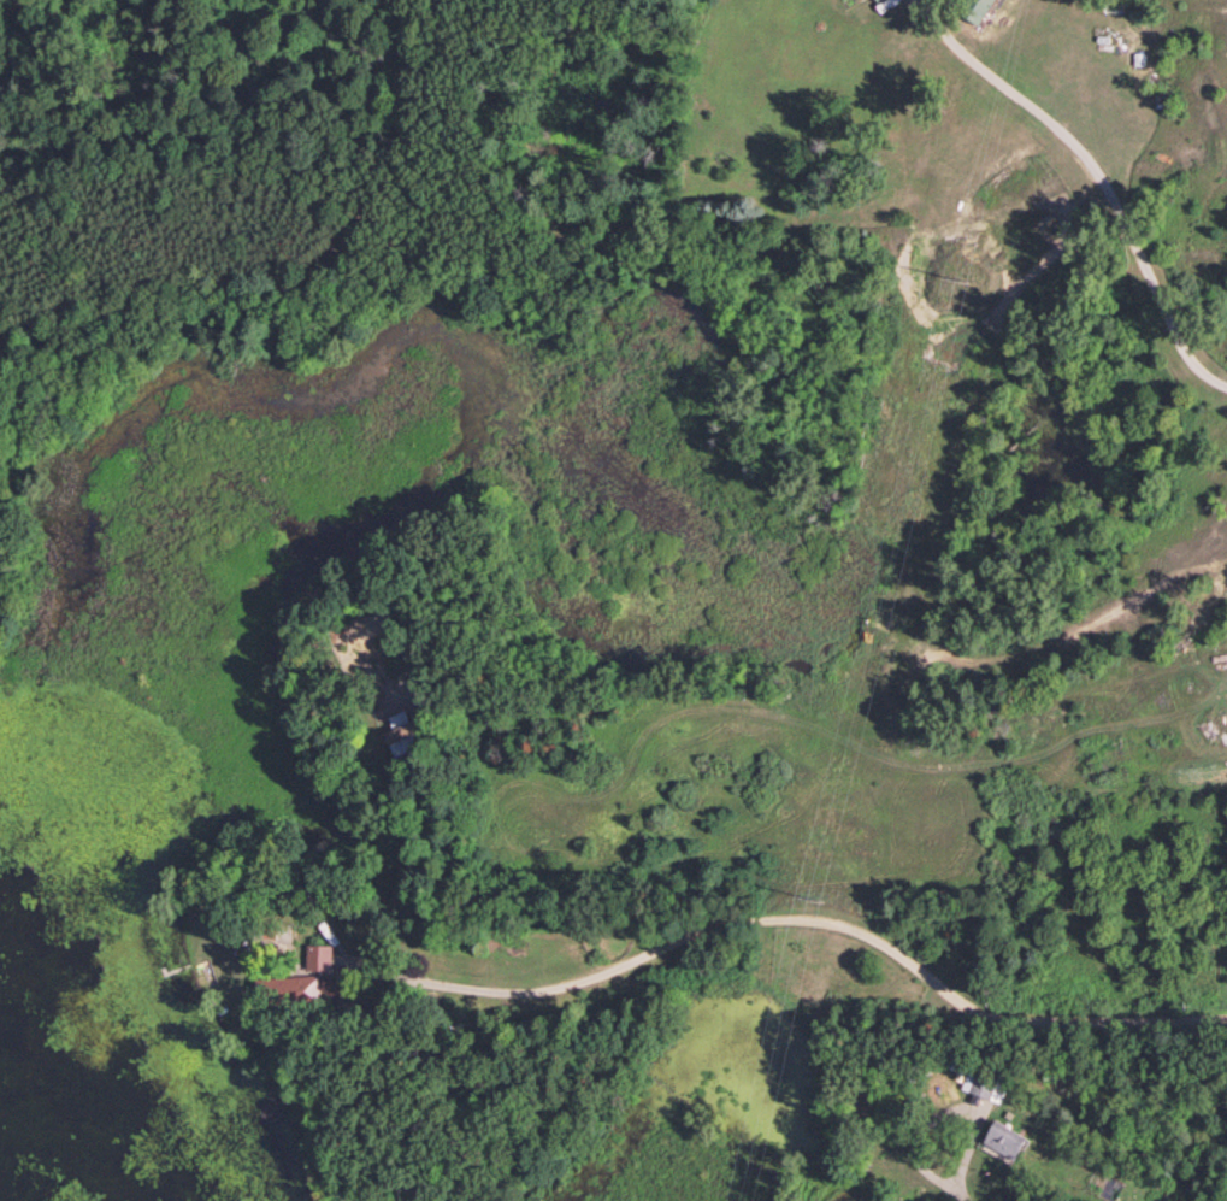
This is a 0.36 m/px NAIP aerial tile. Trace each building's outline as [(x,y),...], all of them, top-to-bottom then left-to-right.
[(959,13),(981,25),(995,0),(966,0),(959,13)] [(390,715),(394,729),(387,731),(395,755),(425,746),(416,719),(411,721),(407,710),(390,715)] [(332,970),(333,944),(308,943),(308,969),(332,970)] [(258,977),(259,1002),(321,999),(320,974),(258,977)] [(961,1087),(1000,1102),(1009,1079),(970,1064),(961,1087)] [(1015,1159),(1028,1136),(996,1119),(984,1142),(1015,1159)]
